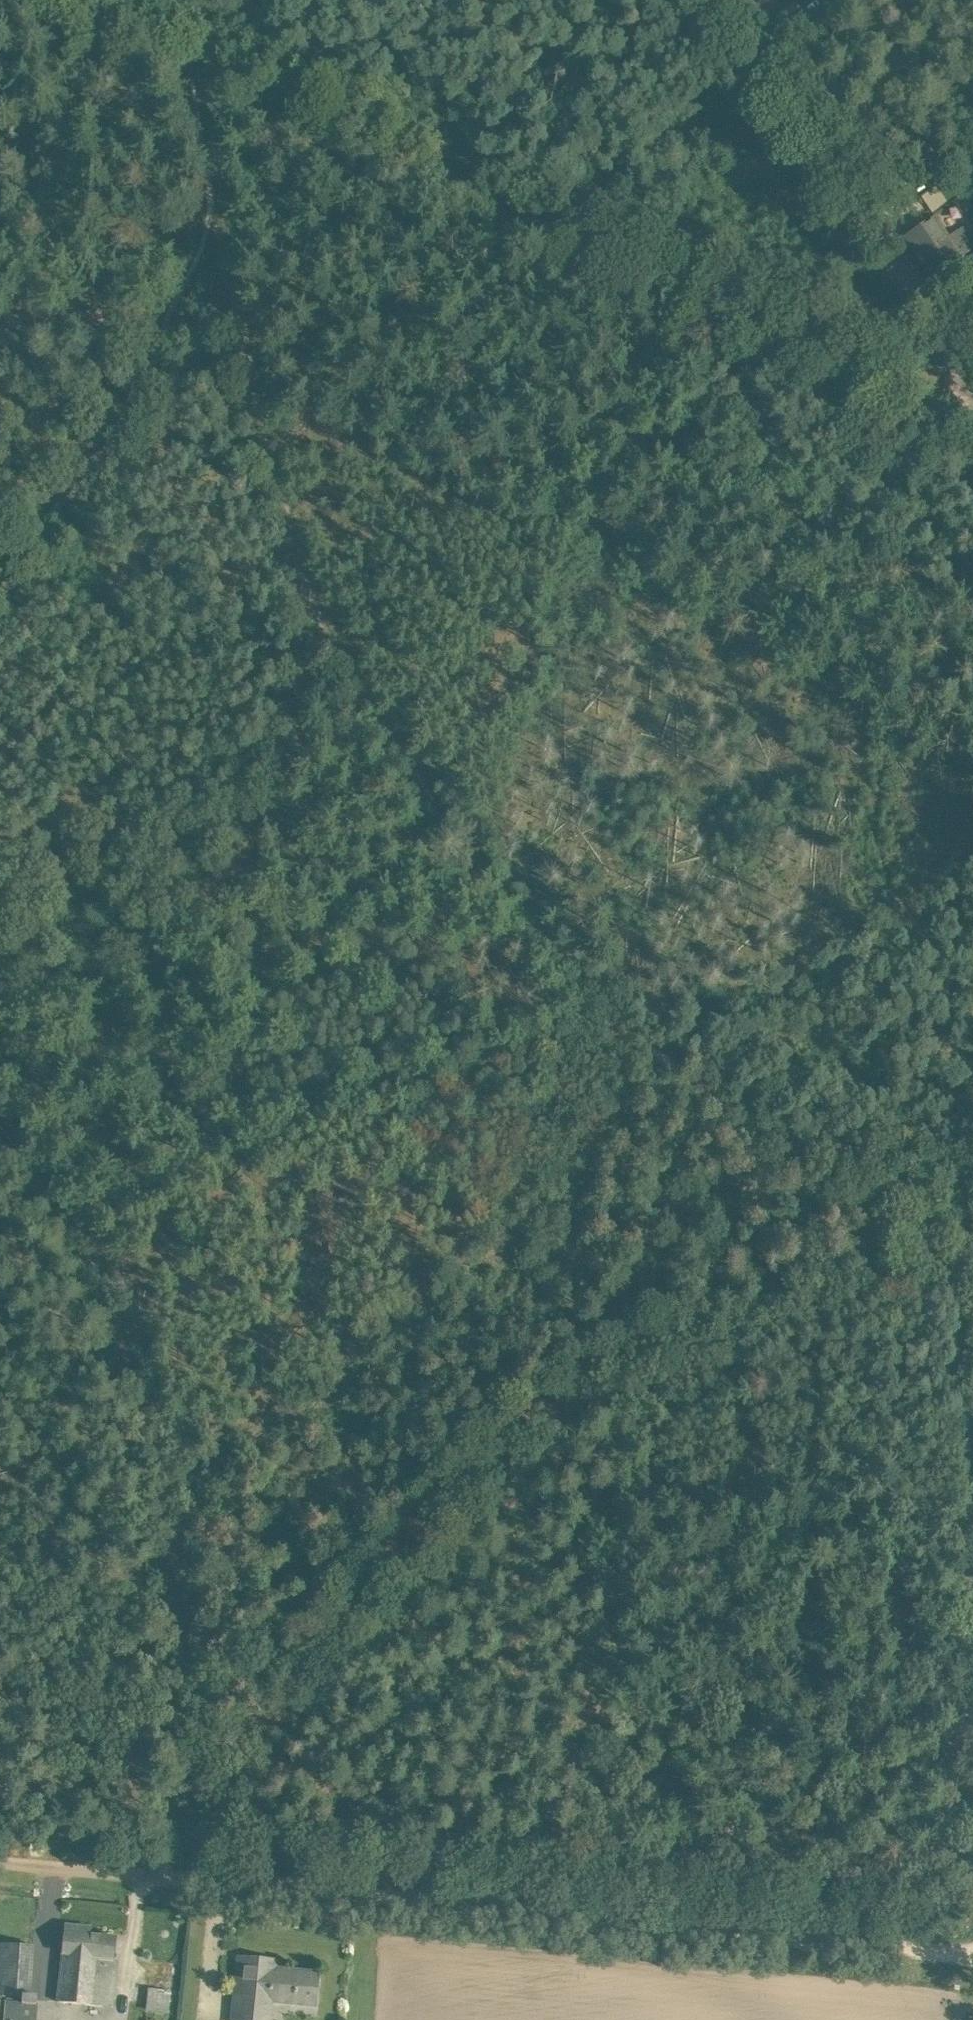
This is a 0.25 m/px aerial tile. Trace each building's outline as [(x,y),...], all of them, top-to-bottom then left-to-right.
[(932,276),(961,256),(960,255),(972,246),(972,245),(963,230),(949,239),(934,217),(906,237),(932,276)] [(90,1928),(66,1925),(57,2001),(107,2007),(111,1969),(117,1972),(119,1959),(114,1958),(116,1937),(89,1934),(90,1928)] [(37,2004),(29,2003),(33,1946),(0,1943),(0,1994),(22,1996),(22,2001),(5,2000),(4,2019),(36,2019),(37,2004)] [(239,1957),(233,2019),(269,2019),(271,2000),(315,2004),(318,1973),(274,1968),(275,1961),(239,1957)] [(146,2011),(169,2013),(173,1972),(151,1970),(146,2011)]
